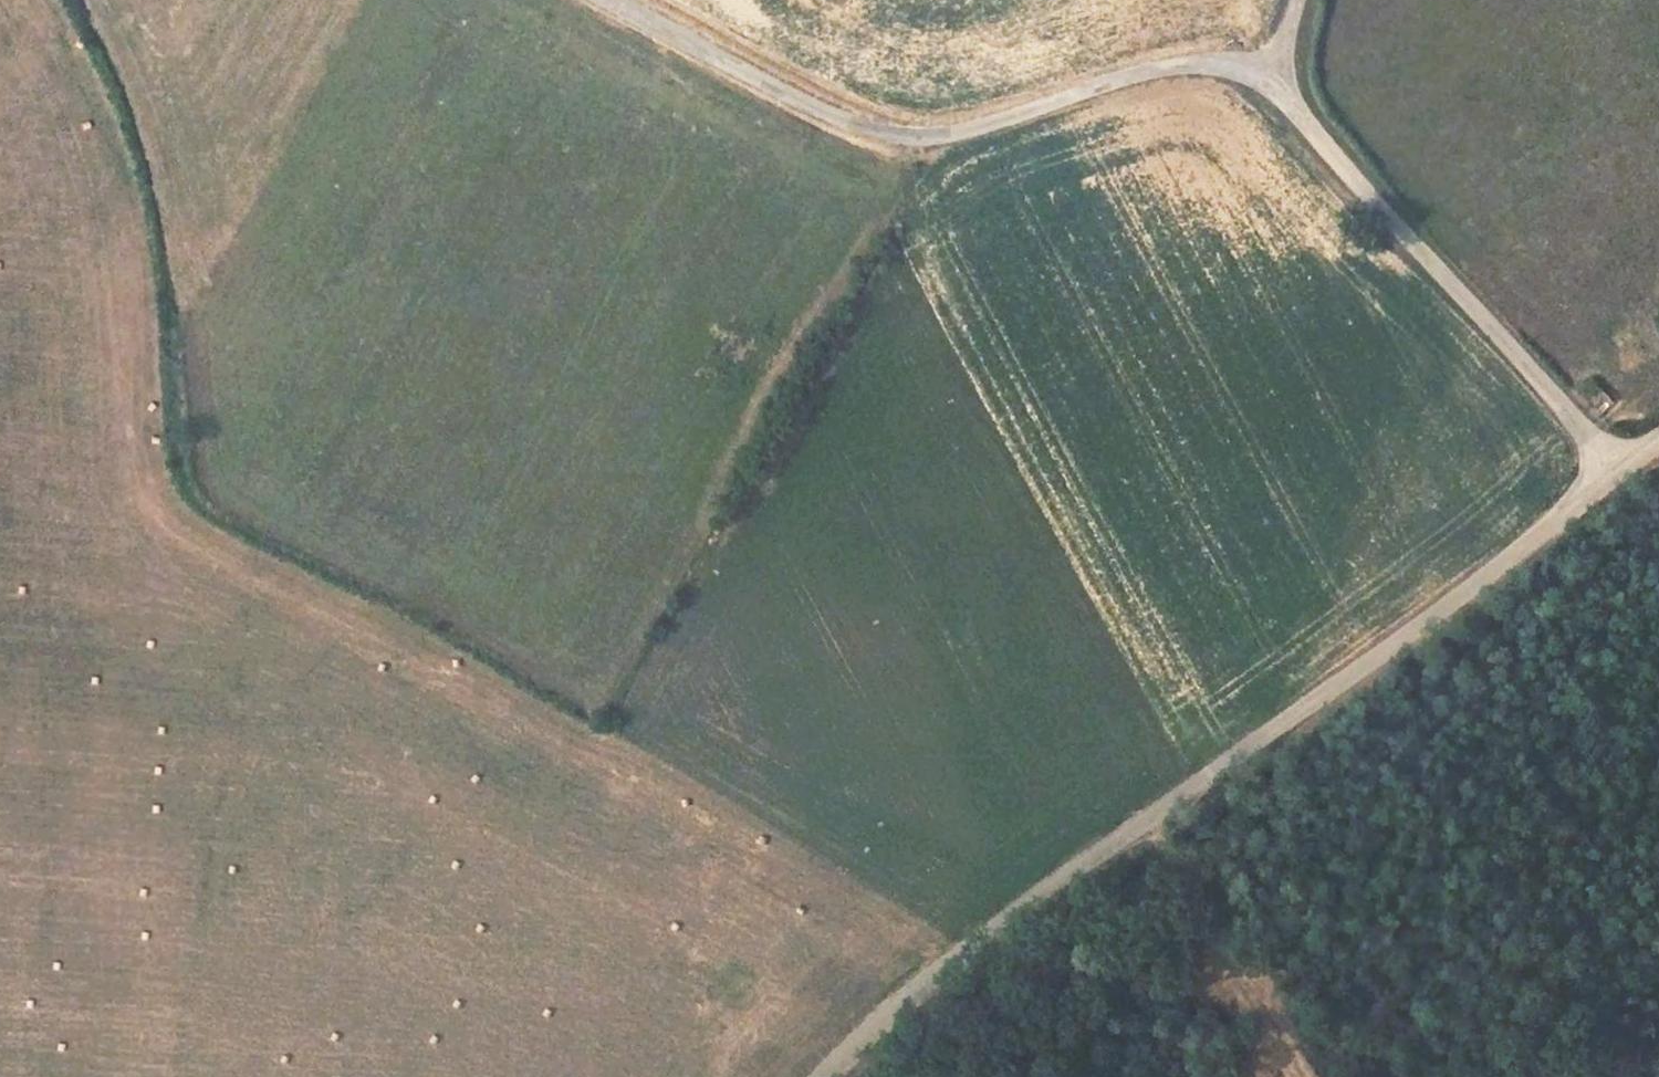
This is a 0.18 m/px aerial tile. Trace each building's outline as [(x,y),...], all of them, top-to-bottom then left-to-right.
[(1584,391),(1601,412),(1613,402),(1596,382),(1584,391)]
